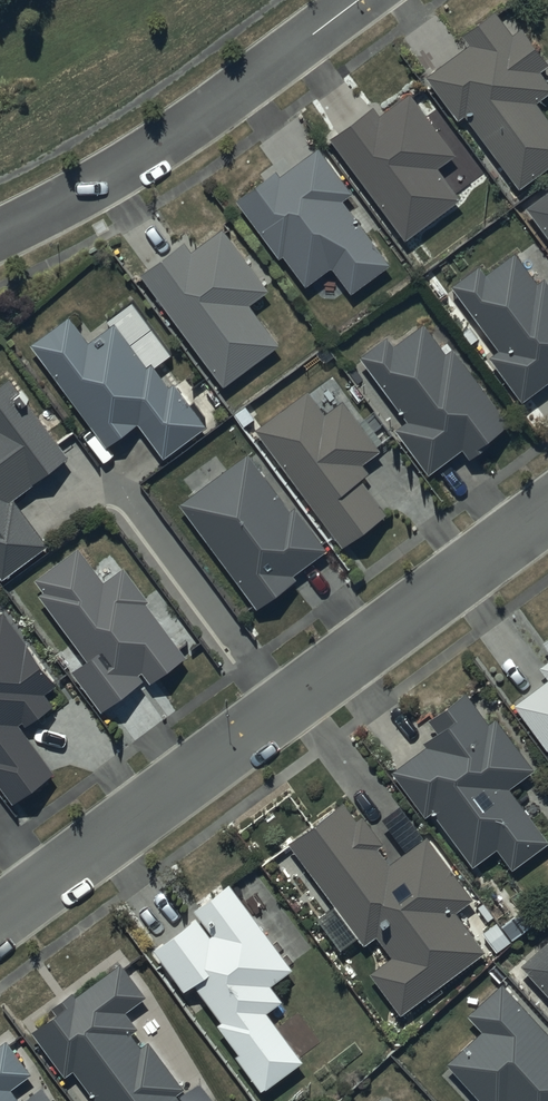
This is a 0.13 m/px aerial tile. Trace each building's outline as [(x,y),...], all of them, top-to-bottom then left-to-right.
[(425,69),(458,114),(465,110),(518,182),(547,160),(547,115),(535,97),(547,88),(547,73),(542,66),(547,62),(547,61),(520,24),(514,29),(495,4),(463,28),(469,37),(425,69)] [(374,102),(332,133),(406,234),(460,194),(437,163),(455,149),(411,88),(381,110),(374,102)] [(235,194),(276,252),(282,248),(305,281),(330,263),(348,288),(389,259),(342,194),(352,187),(319,141),(280,169),(277,164),(235,194)] [(526,202),(547,232),(547,186),(526,202)] [(186,235),(142,267),(223,380),(280,339),(251,298),(271,284),(227,223),(194,246),(186,235)] [(488,350),(520,395),(547,376),(547,273),(546,269),(537,275),(516,245),(485,268),(479,259),(452,278),(498,343),(488,350)] [(70,310),(31,339),(107,441),(138,417),(165,453),(207,422),(176,380),(171,383),(152,358),(147,361),(116,319),(91,338),(70,310)] [(406,416),(397,423),(429,467),(462,443),(469,453),(491,437),(486,430),(508,414),(453,339),(446,344),(426,318),(395,341),(387,330),(359,350),(406,416)] [(0,572),(49,537),(16,491),(69,453),(11,372),(0,380),(0,572)] [(306,385),(256,422),(341,542),(387,509),(361,472),(368,467),(361,458),(383,443),(345,391),(323,408),(306,385)] [(248,448),(179,497),(255,602),(296,573),(293,568),(327,544),(296,500),(289,505),(248,448)] [(86,655),(71,666),(102,707),(144,675),(140,669),(142,668),(149,678),(186,651),(147,597),(150,594),(125,560),(104,576),(79,542),(35,574),(43,585),(38,589),(86,655)] [(0,611),(0,782),(12,797),(53,767),(19,720),(24,716),(26,719),(53,699),(45,688),(57,679),(4,608),(0,611)] [(513,699),(547,744),(547,743),(547,654),(539,661),(547,674),(513,699)] [(393,766),(424,810),(433,804),(472,860),(497,842),(513,865),(547,837),(547,834),(510,780),(535,763),(497,711),(490,716),(468,686),(429,714),(436,724),(421,735),(426,741),(393,766)] [(344,795),(288,836),(363,938),(376,929),(391,950),(369,965),(401,1009),(485,948),(455,908),(475,894),(428,830),(387,860),(375,844),(382,838),(361,809),(357,812),(344,795)] [(197,910),(154,941),(184,983),(193,976),(220,1014),(216,1016),(238,1048),(236,1049),(260,1085),(302,1056),(267,1005),(283,994),(271,978),(292,963),(231,875),(192,902),(197,910)] [(522,958),(547,987),(547,935),(522,958)] [(33,1024),(67,1072),(75,1066),(100,1100),(183,1100),(175,1089),(183,1083),(147,1034),(139,1040),(131,1029),(138,1024),(125,1006),(146,991),(122,958),(78,990),(75,986),(53,1002),(56,1007),(33,1024)] [(503,976),(468,1008),(483,1024),(446,1057),(486,1100),(547,1100),(547,1026),(503,976)] [(25,1100),(13,1084),(33,1068),(8,1034),(0,1040),(0,1100),(23,1100),(25,1100)]
